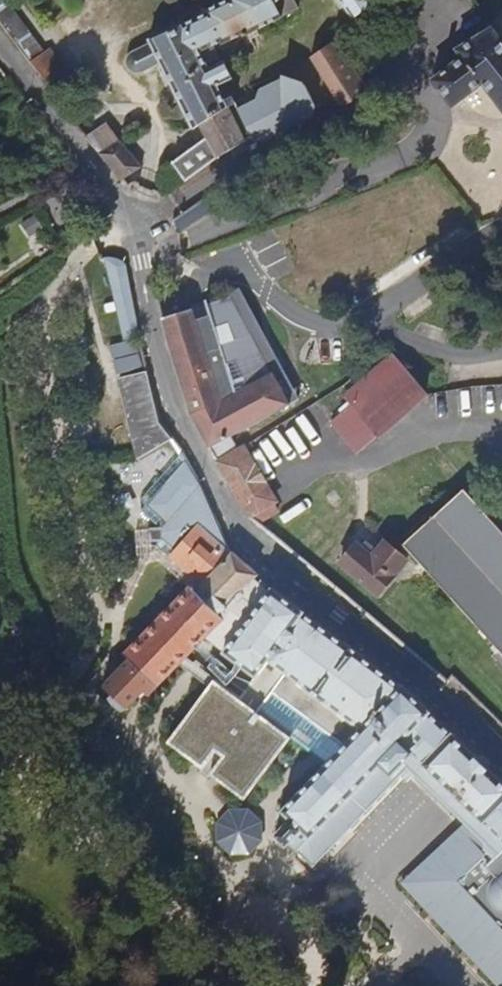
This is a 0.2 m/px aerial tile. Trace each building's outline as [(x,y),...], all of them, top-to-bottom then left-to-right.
[(30,63),(46,51),(7,0),(0,0),(0,23),(30,63)] [(205,9),(205,12),(151,38),(152,41),(131,51),(129,53),(127,56),(126,60),(126,65),(128,68),(131,71),(134,74),(138,74),(144,73),(162,63),(194,128),(201,123),(207,136),(172,162),(186,181),(214,160),(246,140),(255,136),(256,136),(258,141),(255,143),(261,145),(261,143),(316,115),(317,112),(319,104),(309,83),(287,76),(263,87),(260,98),(242,107),(242,105),(234,91),(224,96),(219,86),(234,78),(224,59),(209,66),(207,63),(220,56),(214,44),(221,40),(223,43),(246,31),(247,34),(284,14),(277,0),(278,0),(224,0),(205,9)] [(372,5),(368,0),(346,0),(357,16),(372,5)] [(491,27),(459,52),(465,60),(435,82),(455,108),(473,94),(485,84),(501,106),(501,41),(491,27)] [(398,28),(367,51),(396,89),(426,66),(398,28)] [(341,104),(370,94),(353,67),(348,68),(332,42),(312,58),(320,70),(341,104)] [(30,63),(46,85),(66,70),(50,48),(46,51),(30,63)] [(85,135),(99,153),(119,140),(107,122),(85,135)] [(99,153),(123,181),(143,166),(121,139),(119,140),(99,153)] [(170,219),(176,233),(209,218),(203,204),(170,219)] [(127,263),(120,258),(110,253),(103,254),(123,337),(140,333),(127,263)] [(263,369),(278,360),(242,290),(206,302),(210,313),(197,318),(193,307),(162,318),(189,414),(209,449),(216,462),(238,450),(231,438),(290,405),(273,373),(267,376),(263,369)] [(108,343),(111,356),(138,349),(135,336),(108,343)] [(139,352),(112,359),(116,371),(142,364),(139,352)] [(393,359),(348,396),(355,405),(332,426),(358,455),(425,396),(393,359)] [(290,405),(300,400),(278,360),(263,369),(267,376),(273,373),(290,405)] [(140,458),(159,447),(174,438),(161,422),(149,370),(120,376),(140,458)] [(243,447),(238,450),(216,462),(249,519),(276,502),(243,447)] [(157,548),(195,581),(229,547),(201,480),(198,473),(184,452),(142,499),(142,510),(156,524),(157,529),(149,530),(150,541),(157,542),(157,548)] [(403,543),(501,652),(501,531),(464,489),(403,543)] [(356,543),(340,563),(377,595),(407,560),(384,541),(371,556),(356,543)] [(258,584),(263,577),(229,547),(195,581),(125,656),(99,687),(112,709),(118,715),(127,716),(144,701),(148,702),(195,653),(258,584)] [(298,622),(271,602),(229,659),(254,678),(275,650),(280,652),(292,638),(288,635),(298,622)] [(292,681),(357,727),(390,691),(349,662),(340,675),(336,672),(346,655),(301,626),(292,638),(280,652),(272,666),(292,681)] [(213,684),(165,747),(199,772),(214,751),(226,760),(212,779),(244,803),(290,743),(213,684)] [(410,772),(466,825),(499,794),(486,782),(490,778),(482,771),(475,764),(472,769),(459,756),(463,753),(457,747),(454,750),(451,750),(403,698),(381,721),(391,730),(359,763),(350,754),(287,819),(303,835),(290,848),(293,856),(311,870),(384,791),(397,783),(410,772)] [(499,794),(466,825),(402,883),(498,985),(501,985),(501,791),(499,794)] [(214,823),(211,831),(211,840),(214,848),(219,855),(226,860),(235,862),(244,861),(252,858),(258,852),(262,844),(264,836),(262,827),(258,819),(252,813),(243,810),(235,809),(226,811),(219,816),(214,823)]
